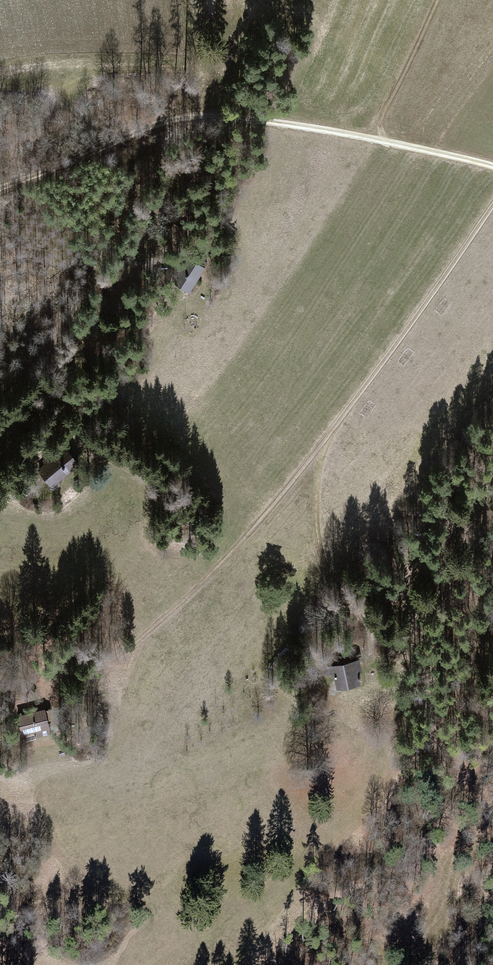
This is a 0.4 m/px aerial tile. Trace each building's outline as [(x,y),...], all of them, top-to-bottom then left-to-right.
[(178,246),(184,233),(174,229),(169,242),(178,246)] [(204,268),(188,258),(176,278),(192,287),(204,268)] [(18,377),(11,386),(19,392),(26,383),(18,377)] [(78,464),(66,449),(39,470),(52,486),(78,464)] [(344,663),(323,667),(325,673),(334,671),(335,676),(336,676),(338,686),(360,682),(359,677),(360,677),(360,675),(358,675),(355,662),(344,665),(344,663)] [(44,710),(19,716),(23,733),(48,727),(44,710)]
